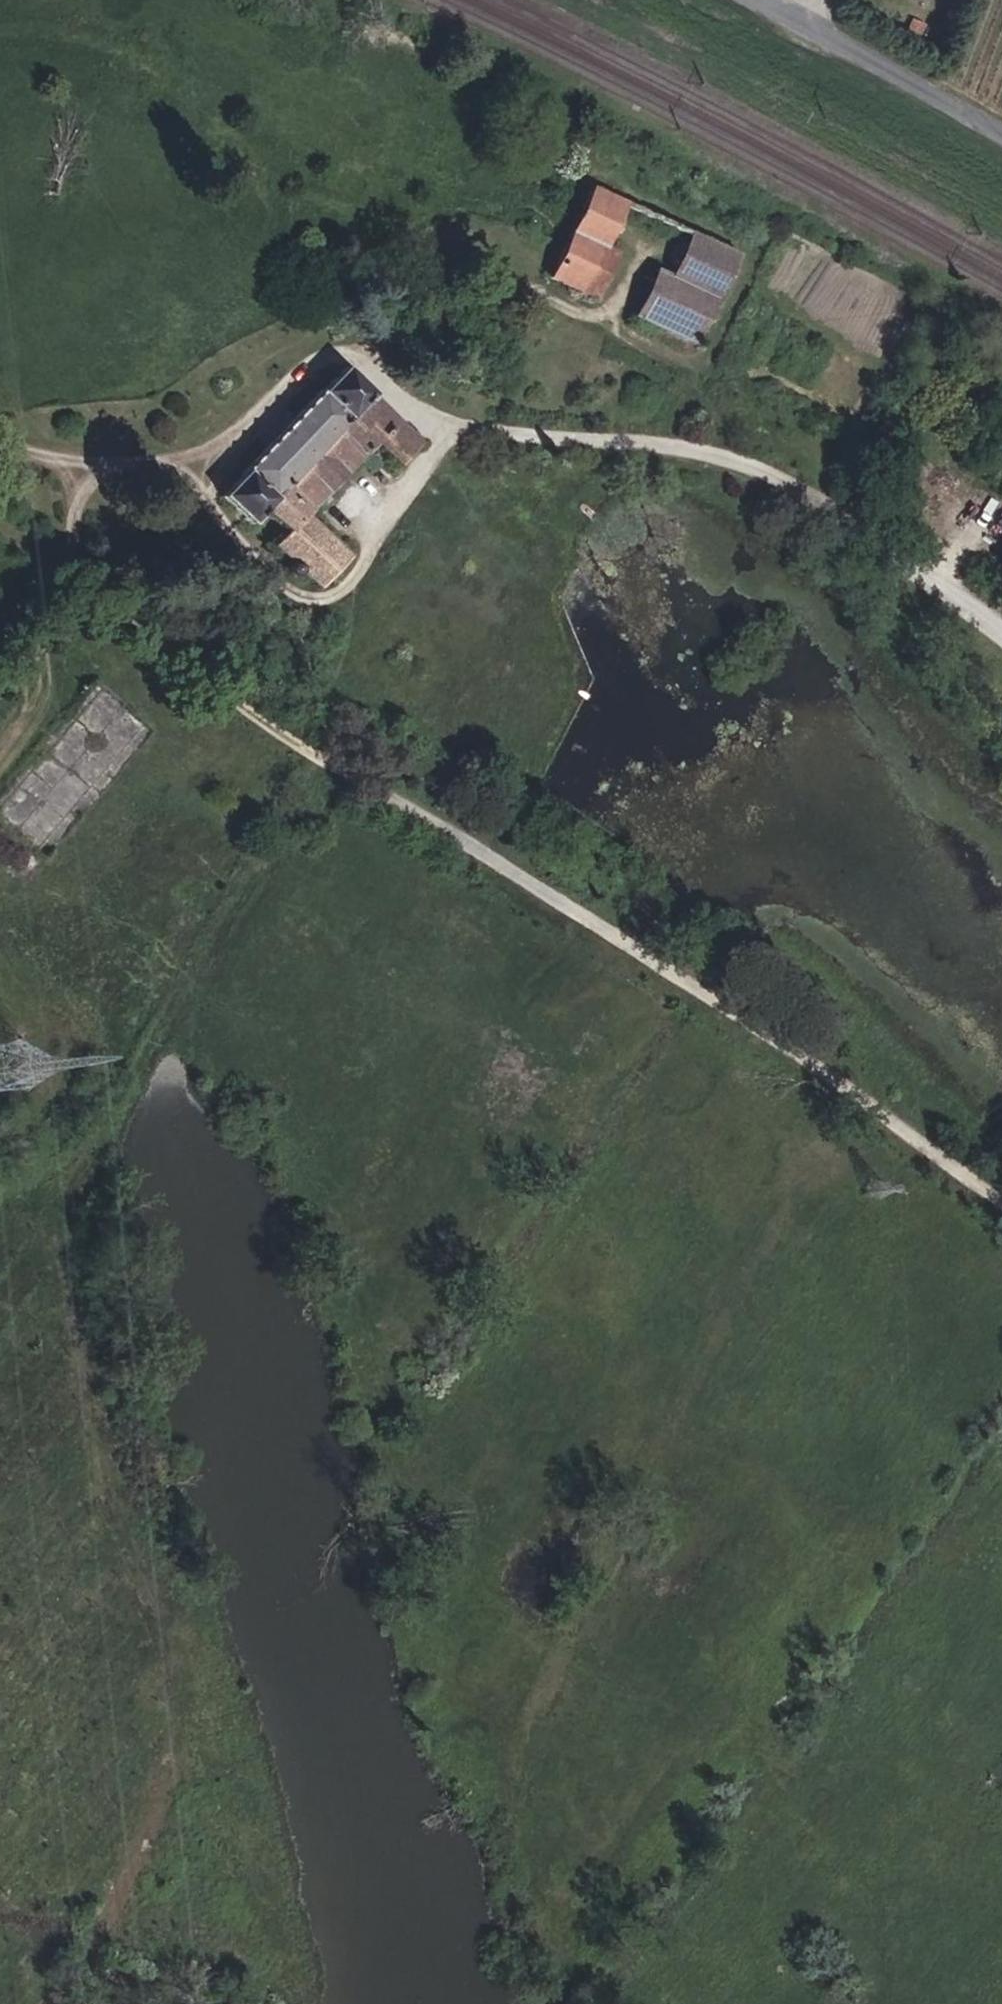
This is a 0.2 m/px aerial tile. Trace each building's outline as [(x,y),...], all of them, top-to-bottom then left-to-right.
[(543,288),(580,305),(630,208),(598,190),(543,288)] [(640,332),(696,361),(745,263),(686,235),(640,332)] [(391,479),(415,448),(330,374),(211,513),(242,544),(259,527),(277,545),(263,563),(279,579),(274,587),(292,603),(299,593),(313,606),(348,567),(302,528),(363,454),(391,479)]
